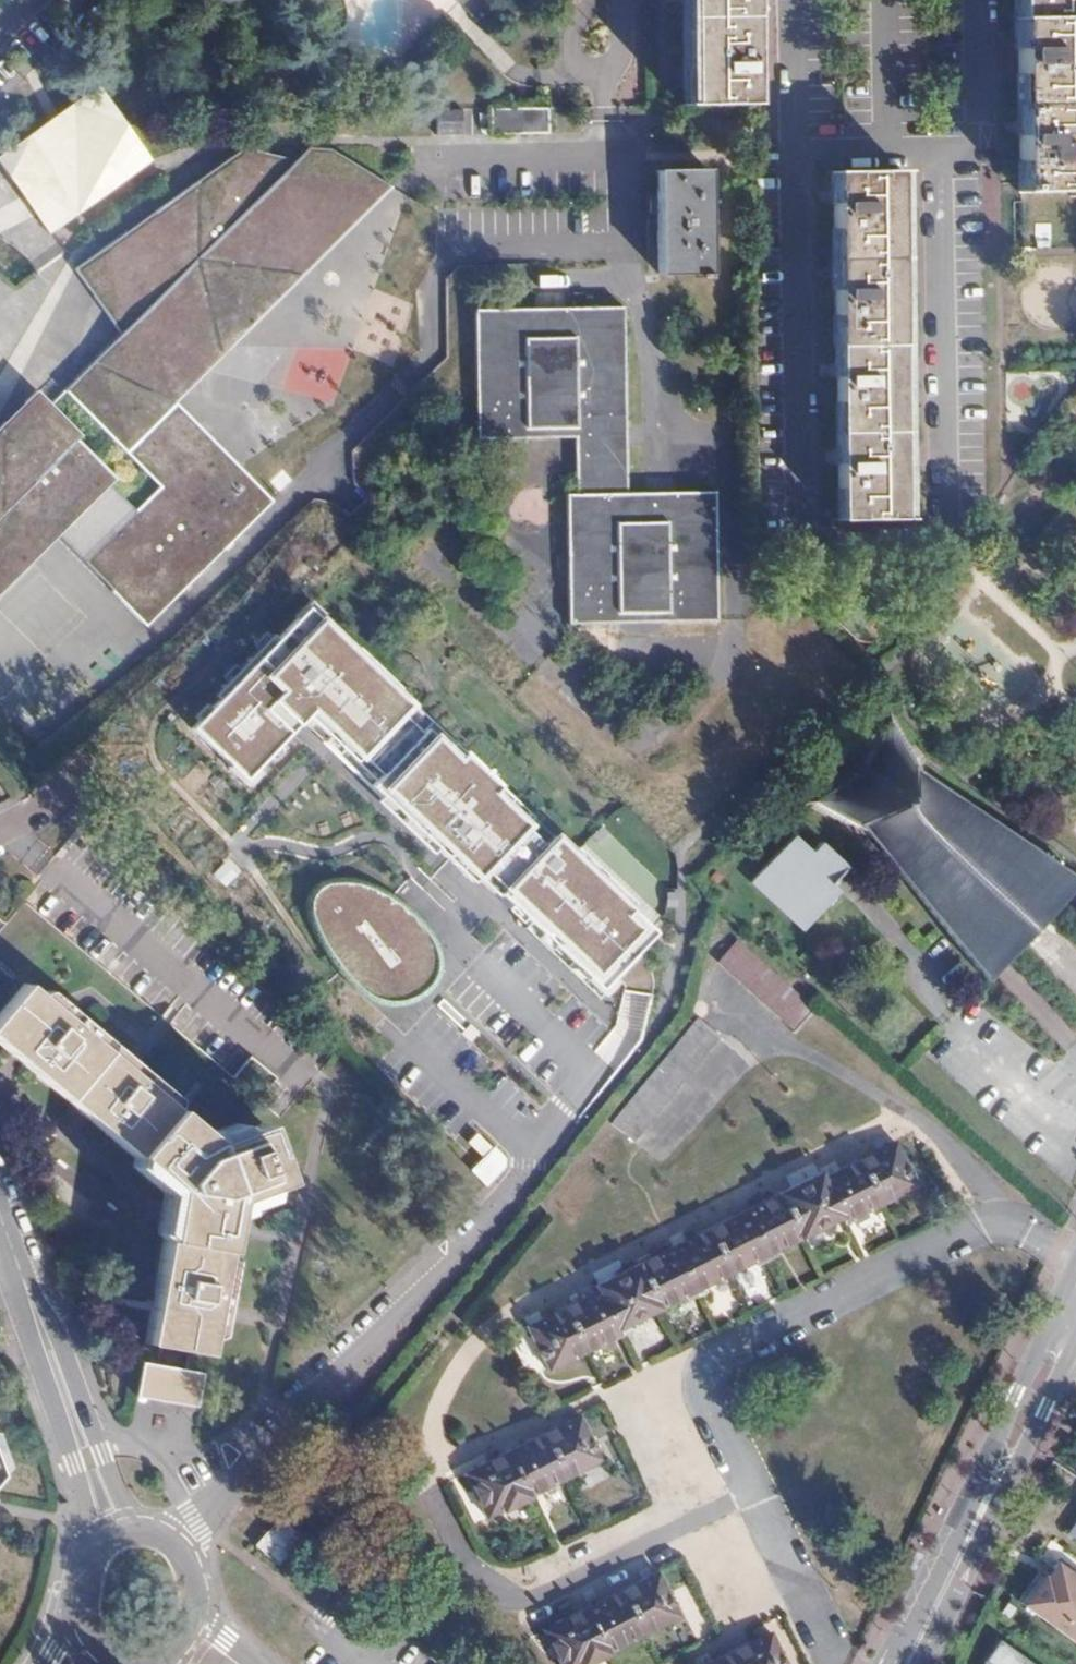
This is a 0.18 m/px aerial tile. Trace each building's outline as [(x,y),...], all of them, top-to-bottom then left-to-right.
[(748,104),(751,103),(750,82),(747,0),(675,0),(677,105),(748,104)] [(1020,192),(1075,190),(1075,0),(1015,0),(1020,192)] [(0,150),(0,167),(49,233),(149,158),(92,82),(0,150)] [(462,135),(461,108),(433,109),(434,135),(462,135)] [(543,138),(543,112),(482,114),(483,140),(543,138)] [(0,445),(0,611),(67,550),(148,629),(281,501),(186,407),(398,190),(342,153),(317,153),(307,161),(252,151),(80,277),(130,335),(76,388),(165,490),(145,516),(118,491),(130,480),(55,395),(0,445)] [(705,283),(704,172),(652,175),(655,285),(705,283)] [(908,518),(900,173),(831,174),(834,521),(908,518)] [(1049,247),(1048,223),(1034,224),(1035,248),(1049,247)] [(625,495),(622,308),(471,310),(473,439),(572,437),(573,495),(563,495),(565,627),(714,625),(712,494),(625,495)] [(268,388),(336,399),(344,347),(276,337),(268,388)] [(556,840),(311,606),(194,728),(249,781),(313,715),(503,897),(509,891),(608,986),(662,930),(655,923),(667,911),(668,891),(602,828),(580,850),(562,833),(556,840)] [(853,767),(790,805),(853,835),(980,981),(1074,873),(914,769),(880,707),(853,767)] [(830,879),(846,862),(820,839),(808,850),(791,834),(750,879),(804,928),(840,888),(830,879)] [(314,887),(304,903),(297,923),(308,948),(328,970),(356,995),(384,1009),(415,1004),(435,989),(435,950),(411,914),(378,888),(347,880),(314,887)] [(793,1027),(812,1006),(737,939),(719,960),(793,1027)] [(284,1190),(265,1131),(212,1150),(21,990),(0,1015),(0,1053),(170,1198),(146,1349),(207,1358),(231,1208),(284,1190)] [(634,1140),(720,1036),(698,1018),(612,1122),(634,1140)] [(917,1188),(895,1144),(822,1179),(819,1174),(596,1285),(598,1290),(528,1326),(549,1371),(620,1335),(619,1332),(842,1221),(844,1224),(917,1188)] [(187,1400),(190,1376),(157,1370),(153,1395),(187,1400)] [(602,1460),(581,1417),(580,1416),(464,1473),(464,1474),(485,1515),(501,1508),(502,1511),(530,1498),(530,1495),(602,1460)] [(257,1547),(276,1563),(297,1539),(278,1522),(257,1547)] [(1057,1564),(1045,1580),(1038,1575),(1017,1603),(1075,1646),(1075,1577),(1057,1564)] [(658,1572),(658,1571),(540,1629),(541,1631),(557,1663),(589,1663),(609,1654),(609,1651),(681,1617),(658,1572)] [(768,1637),(712,1663),(781,1663),(768,1637)] [(995,1639),(979,1661),(981,1663),(980,1663),(1029,1663),(995,1639)]
